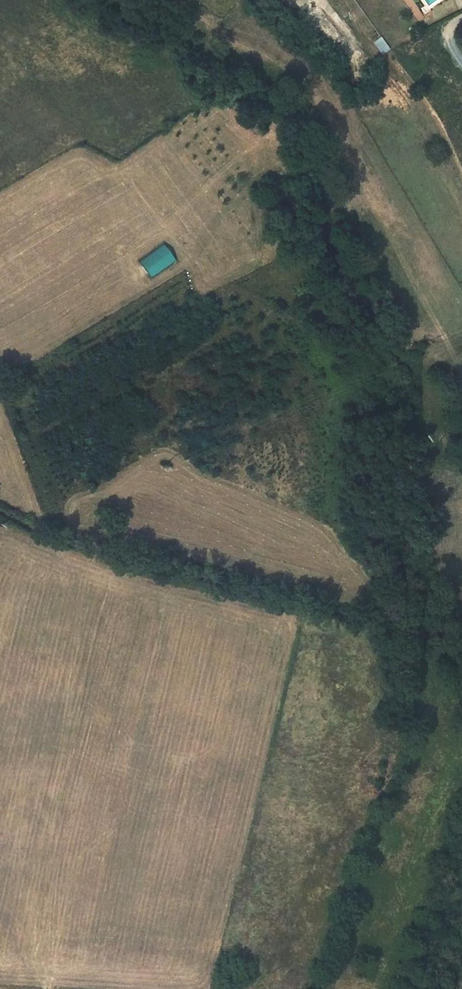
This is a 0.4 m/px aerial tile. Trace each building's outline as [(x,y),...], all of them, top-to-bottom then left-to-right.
[(140,259),(149,275),(174,261),(165,245),(140,259)]
